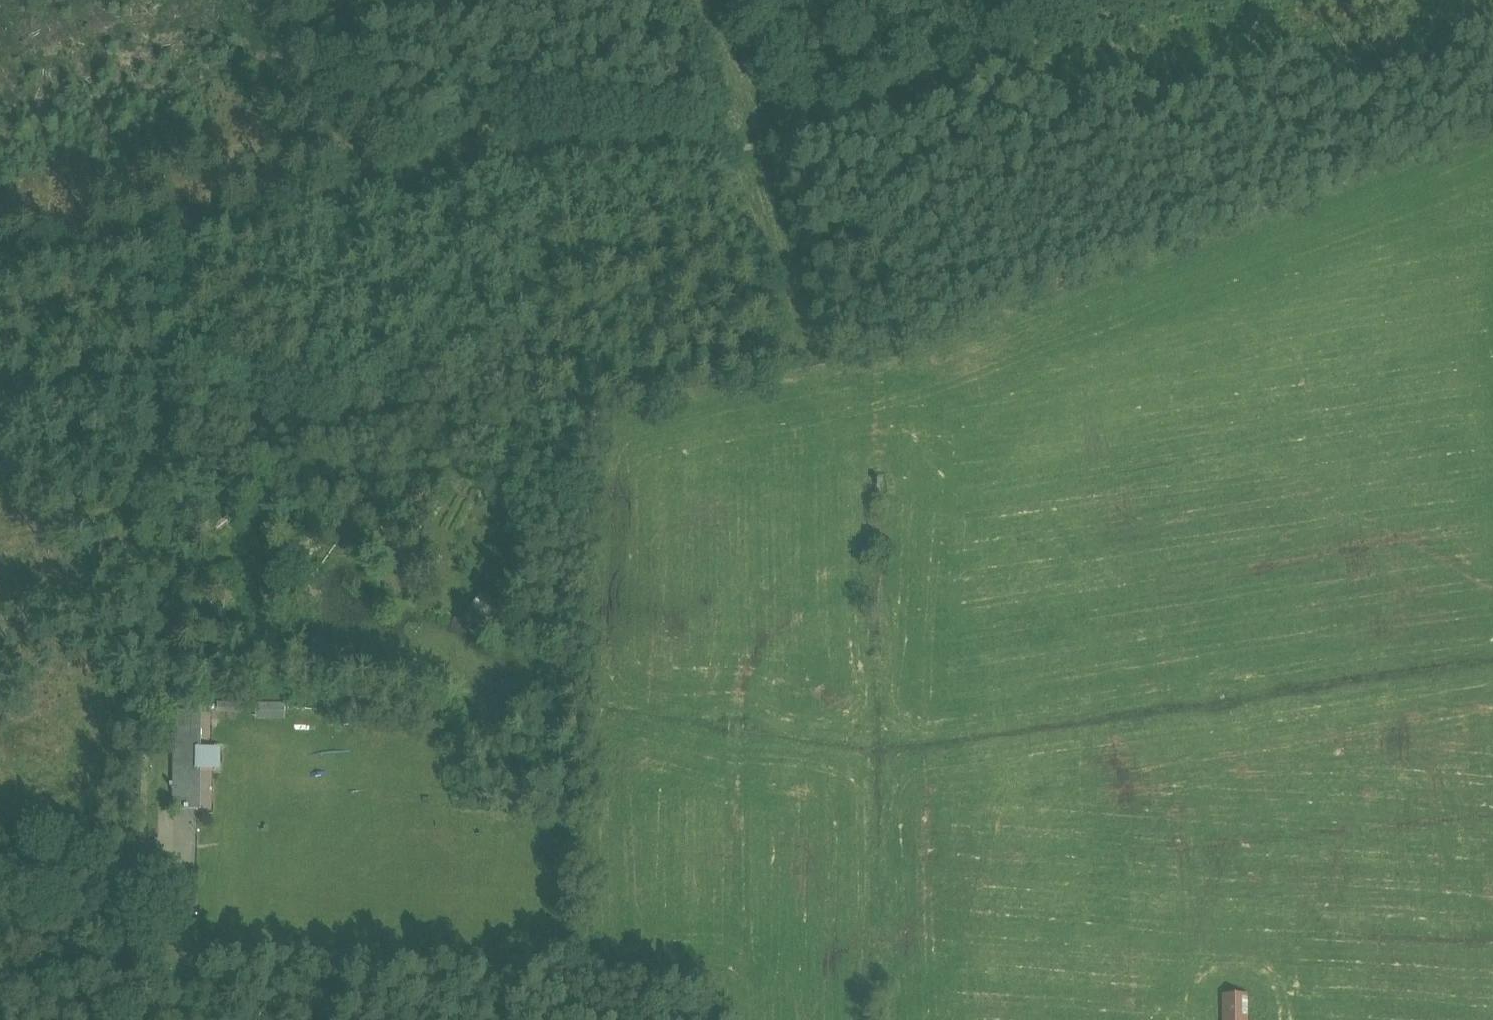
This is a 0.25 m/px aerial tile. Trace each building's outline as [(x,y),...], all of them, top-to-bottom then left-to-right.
[(472,608),(505,629),(514,614),(481,594),(472,608)] [(286,719),(286,703),(258,703),(258,719),(286,719)] [(200,711),(176,711),(176,726),(170,726),(170,742),(176,742),(176,783),(171,783),(171,785),(176,785),(175,807),(199,807),(200,767),(190,767),(190,747),(191,747),(191,728),(200,728),(199,747),(197,747),(200,748),(200,711)] [(1225,993),(1225,1019),(1247,1019),(1247,993),(1225,993)]
